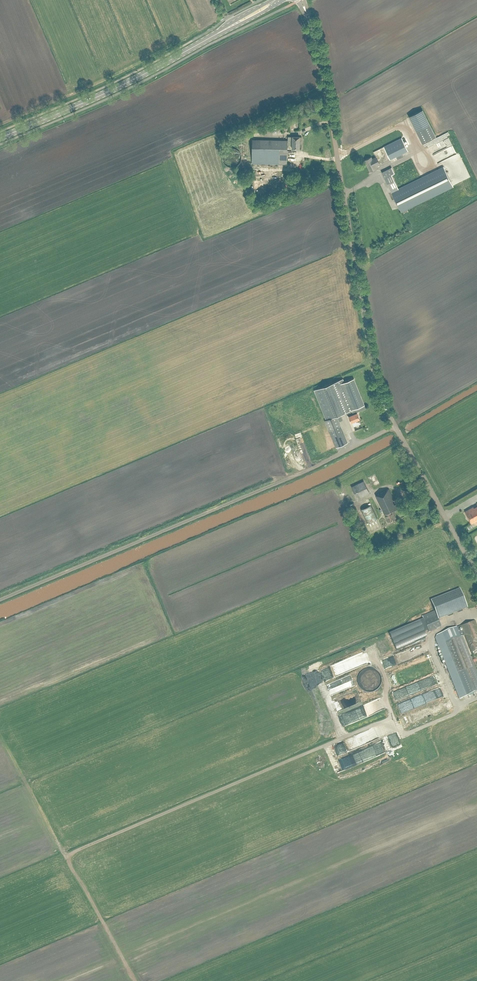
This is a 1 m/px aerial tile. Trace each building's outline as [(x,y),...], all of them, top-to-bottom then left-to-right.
[(435,136),(422,109),(408,116),(422,143),(435,136)] [(287,120),(277,122),(279,128),(289,126),(287,120)] [(271,124),(262,126),(263,132),(272,130),(271,124)] [(252,151),(252,163),(287,164),(287,152),(287,144),(292,145),(292,149),(299,149),(300,136),(292,136),(292,140),(252,139),(252,151)] [(447,137),(424,147),(428,156),(450,146),(447,137)] [(402,138),(380,148),(384,157),(388,155),(389,159),(408,150),(402,138)] [(382,172),(392,192),(401,211),(433,195),(423,177),(398,189),(396,186),(427,170),(419,153),(382,172)] [(376,168),(375,166),(379,163),(376,156),(372,158),(371,157),(364,160),(370,171),(376,168)] [(439,170),(443,178),(463,169),(459,160),(439,170)] [(467,175),(442,186),(445,193),(470,182),(467,175)] [(315,390),(319,399),(327,419),(324,420),(336,447),(347,442),(336,416),(346,412),(347,415),(349,415),(351,422),(359,418),(356,411),(365,408),(354,378),(344,382),(342,379),(315,390)] [(363,480),(351,486),(357,499),(369,493),(363,480)] [(376,495),(388,520),(395,517),(393,511),(397,509),(395,504),(394,504),(392,500),(394,499),(389,489),(376,495)] [(376,518),(370,504),(361,508),(367,522),(376,518)] [(476,519),(476,505),(474,507),(473,506),(465,511),(471,522),(476,519)] [(431,602),(439,621),(450,617),(468,609),(460,590),(431,602)] [(434,612),(422,618),(423,620),(389,635),(395,651),(426,637),(423,632),(427,630),(429,633),(441,628),(438,620),(434,612)] [(439,635),(436,637),(435,639),(459,700),(476,693),(476,675),(462,637),(465,636),(472,653),(476,651),(476,634),(476,633),(476,628),(475,621),(439,635)] [(422,642),(416,645),(420,654),(426,652),(422,642)] [(378,659),(380,668),(402,662),(400,653),(378,659)] [(358,684),(358,685),(358,686),(359,687),(359,688),(360,688),(361,689),(361,690),(362,691),(363,691),(364,692),(365,692),(366,692),(367,693),(368,693),(369,693),(370,693),(371,693),(372,693),(373,692),(374,692),(375,692),(376,691),(377,690),(378,689),(379,688),(380,687),(380,686),(381,685),(381,684),(381,683),(381,682),(381,681),(381,680),(381,679),(381,678),(380,677),(380,676),(379,675),(379,674),(378,673),(377,672),(376,671),(375,671),(374,670),(373,670),(372,669),(371,669),(370,669),(369,669),(368,669),(367,669),(366,670),(365,670),(364,671),(363,671),(362,672),(361,672),(360,673),(360,674),(359,675),(359,676),(358,677),(358,678),(358,679),(357,680),(357,681),(357,682),(357,683),(358,684)] [(392,689),(394,700),(405,697),(405,698),(410,697),(409,696),(429,691),(428,685),(420,687),(419,683),(392,689)] [(361,703),(363,707),(371,702),(369,699),(361,703)] [(405,725),(446,711),(442,700),(435,703),(434,700),(416,706),(417,711),(402,716),(405,725)] [(365,712),(367,715),(377,710),(378,711),(381,710),(380,705),(365,712)] [(391,742),(399,738),(390,715),(378,720),(379,723),(377,724),(381,735),(387,733),(391,742)] [(374,728),(330,744),(334,755),(378,739),(374,728)]
